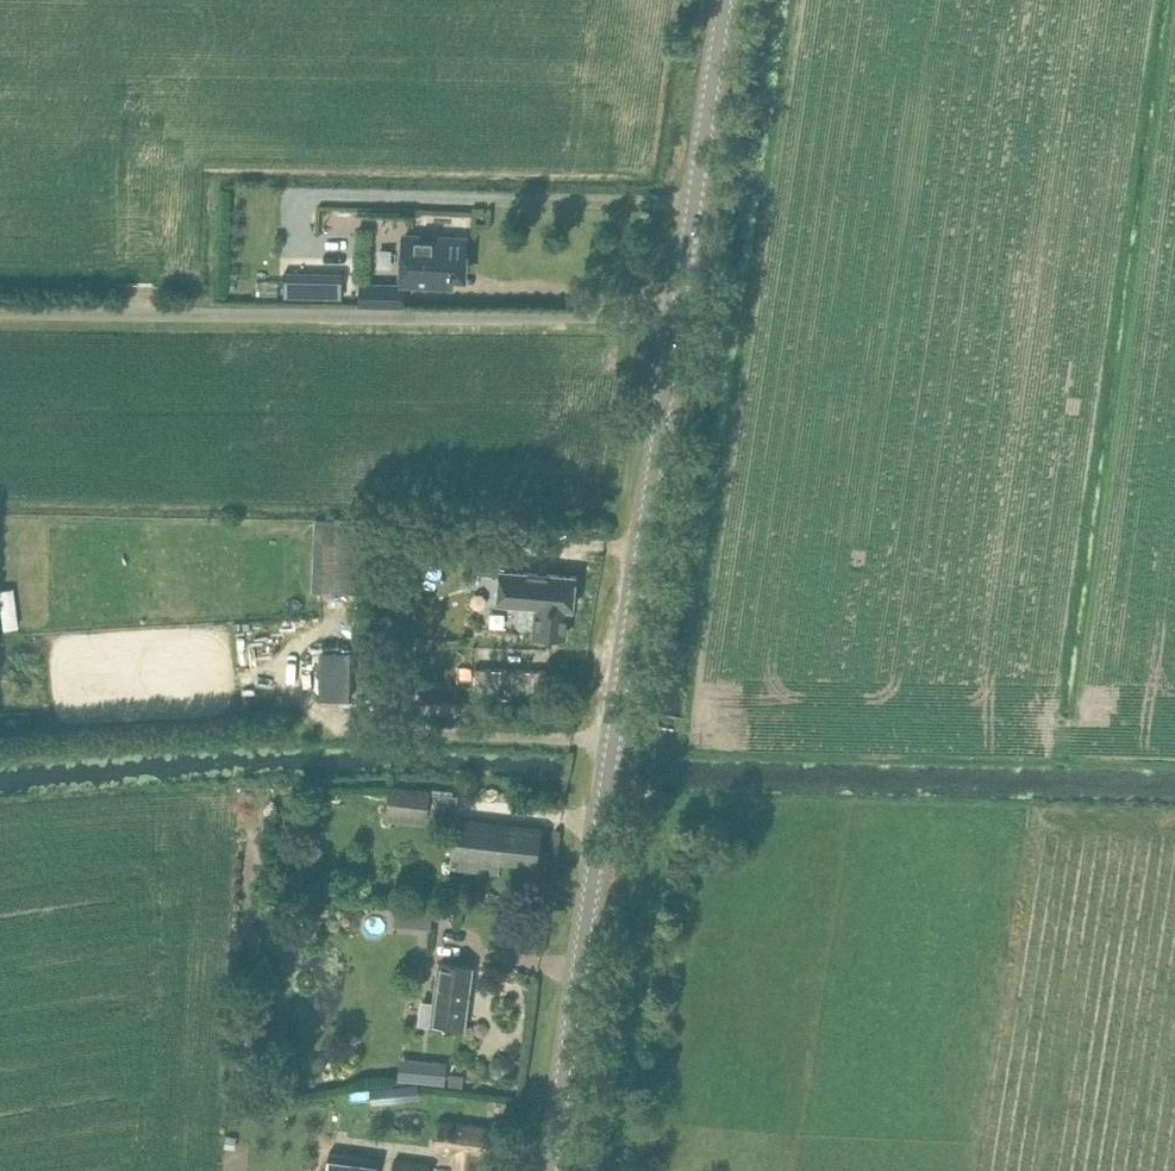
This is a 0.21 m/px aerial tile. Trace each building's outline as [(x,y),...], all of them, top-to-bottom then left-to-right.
[(466,271),(467,239),(405,236),(403,280),(453,283),(453,273),(455,273),(455,270),(466,271)] [(344,298),(345,278),(287,276),(286,297),(344,298)] [(404,304),(404,285),(361,284),(361,303),(404,304)] [(313,592),(371,595),(374,517),(337,516),(336,541),(315,541),(313,592)] [(477,523),(473,570),(501,572),(498,600),(536,604),(534,631),(566,634),(568,607),(573,607),(576,576),(510,570),(507,547),(509,523),(477,523)] [(353,651),(323,650),(322,698),(352,698),(353,651)] [(433,787),(391,784),(389,818),(431,821),(433,787)] [(541,828),(517,825),(459,818),(453,865),(498,870),(500,852),(538,856),(541,828)] [(433,909),(417,908),(415,928),(431,929),(433,909)] [(433,1024),(441,1025),(465,1028),(473,967),(441,963),(433,1024)] [(328,1067),(325,1061),(319,1057),(312,1059),(316,1071),(328,1067)] [(447,1062),(408,1058),(406,1080),(445,1084),(447,1062)] [(405,1101),(404,1086),(372,1090),(373,1105),(405,1101)] [(379,1159),(328,1153),(326,1170),(377,1170),(379,1159)] [(429,1165),(394,1161),(393,1170),(429,1170),(429,1165)]
